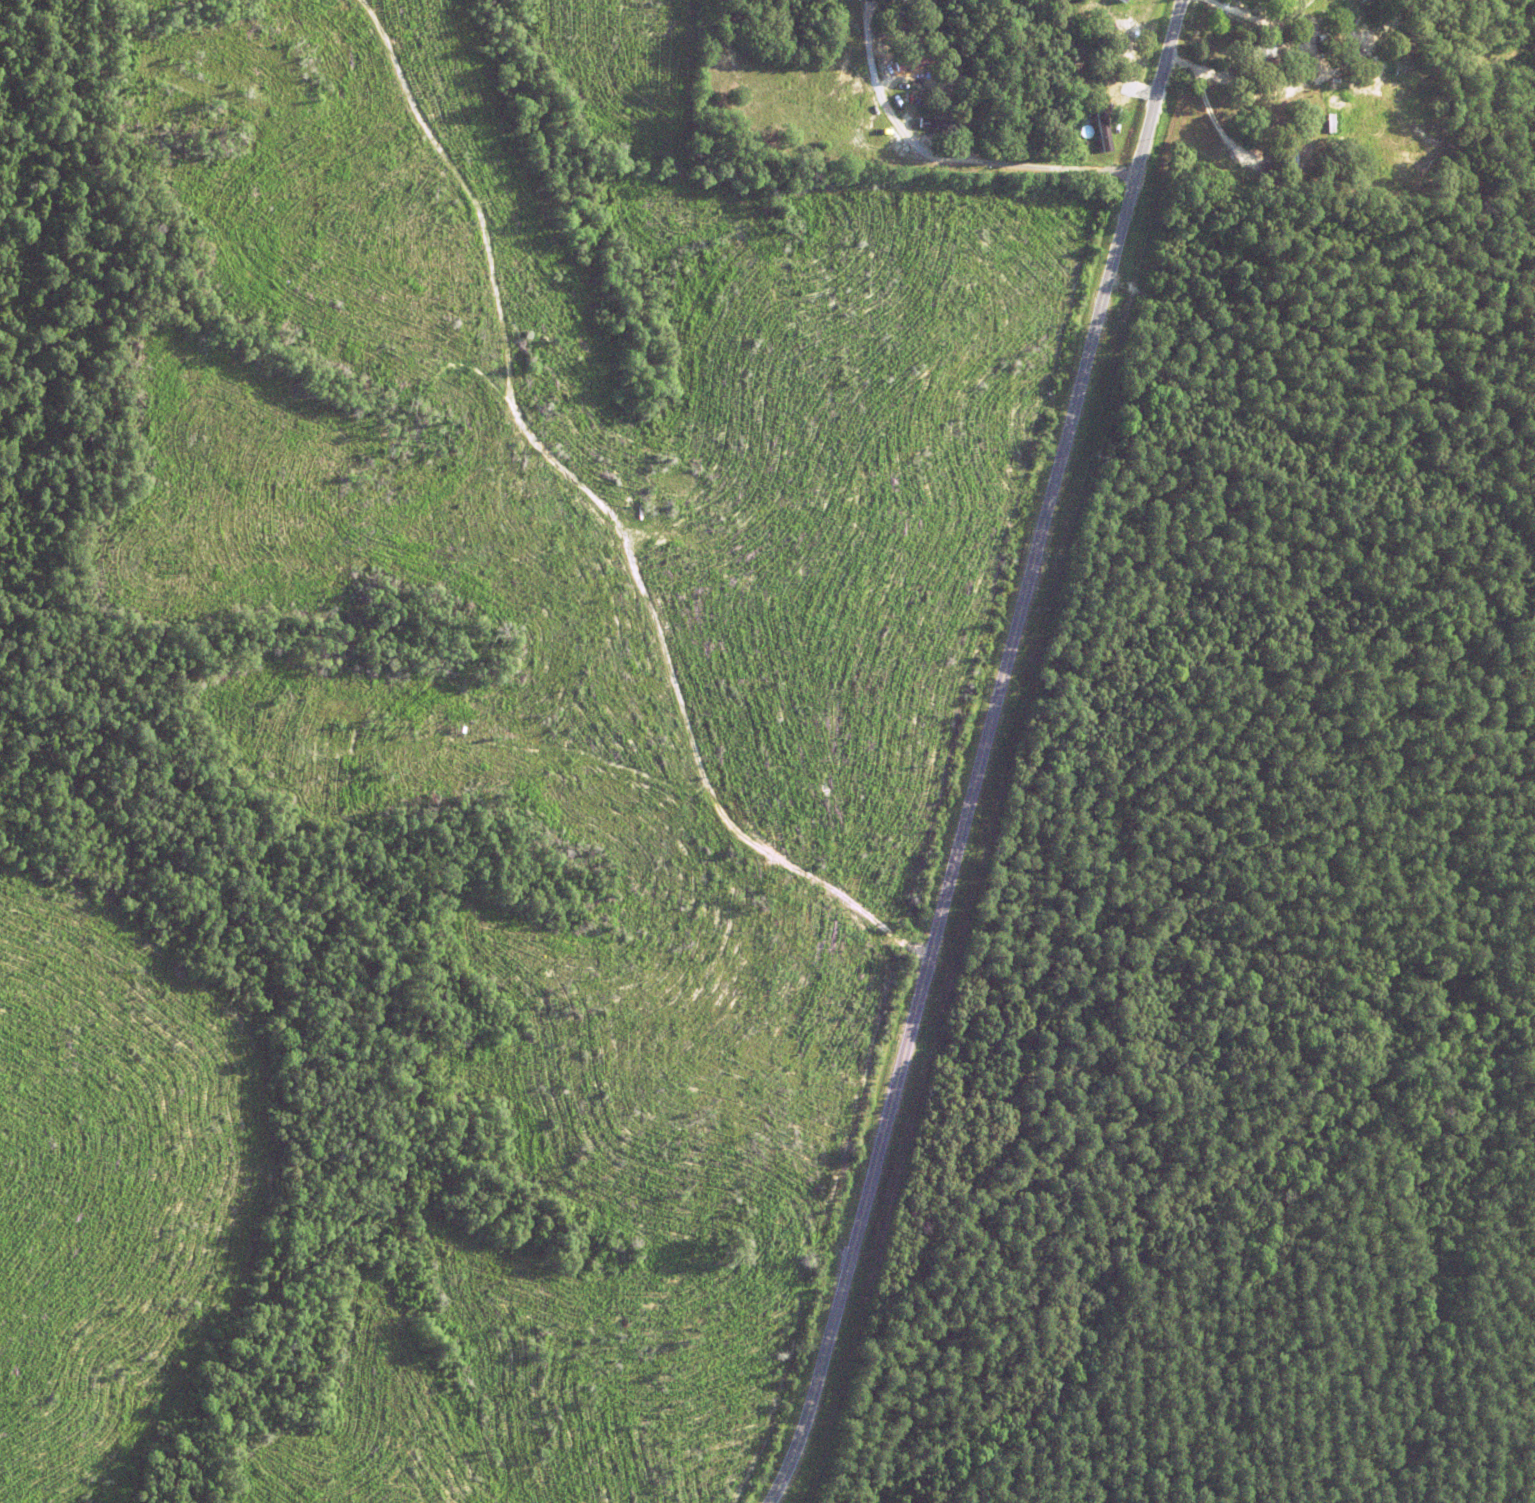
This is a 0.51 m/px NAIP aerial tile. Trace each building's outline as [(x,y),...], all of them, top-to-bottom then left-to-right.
[(1282,16),(1287,11),(1298,25),(1293,30),(1282,16)] [(904,58),(949,56),(950,64),(904,67),(904,58)] [(1086,122),(1094,121),(1095,152),(1087,153),(1086,122)]
